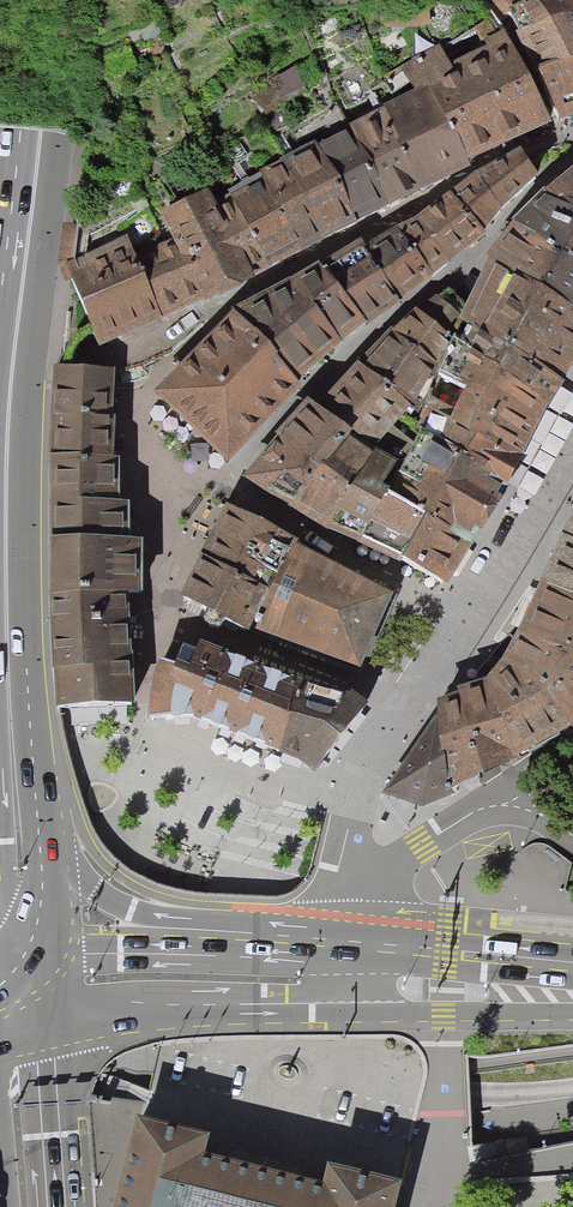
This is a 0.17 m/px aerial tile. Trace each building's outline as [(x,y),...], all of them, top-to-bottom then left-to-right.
[(503,15),(508,12),(528,0),(490,0),(503,15)] [(561,123),(572,120),(572,0),(528,0),(508,12),(519,30),(516,32),(522,43),(561,123)] [(501,146),(552,124),(503,29),(485,39),(488,46),(452,64),(441,43),(399,64),(413,90),(319,144),(317,140),(213,198),(208,189),(162,212),(175,238),(136,254),(126,234),(76,259),(79,225),(64,223),(60,266),(68,285),(73,282),(99,346),(114,339),(163,319),(171,315),(203,300),(205,303),(242,285),(255,279),(276,267),(316,245),(326,240),(346,228),(360,222),(396,206),(438,182),(501,146)] [(269,102),(310,78),(299,58),(257,83),(269,102)] [(518,153),(452,192),(484,234),(537,177),(529,169),(518,153)] [(572,255),(572,174),(544,196),(541,195),(512,225),(514,227),(572,255)] [(412,221),(359,247),(401,306),(406,301),(436,277),(487,237),(484,234),(452,192),(429,209),(412,221)] [(514,227),(498,245),(485,260),(487,262),(572,313),(572,255),(514,227)] [(384,319),(401,306),(359,247),(329,263),(316,269),(270,292),(232,307),(299,380),(325,356),(343,342),(384,319)] [(487,262),(476,285),(467,304),(450,288),(438,297),(437,296),(425,305),(418,311),(403,323),(396,330),(394,329),(358,365),(325,398),(314,409),(309,404),(301,413),(275,438),(279,441),(275,445),(239,482),(286,507),(300,514),(349,541),(394,565),(446,593),(456,576),(496,507),(517,472),(541,430),(572,368),(572,313),(487,262)] [(154,390),(228,462),(301,383),(299,380),(232,307),(200,342),(154,390)] [(53,463),(110,464),(114,373),(56,373),(53,463)] [(110,464),(53,463),(53,596),(125,596),(138,596),(138,548),(124,548),(124,507),(116,507),(116,464),(110,464)] [(211,545),(182,603),(194,609),(205,614),(203,619),(211,628),(222,628),(225,622),(250,633),(252,627),(360,672),(377,631),(391,597),(229,510),(223,521),(211,545)] [(542,586),(572,601),(572,522),(542,586)] [(542,586),(517,639),(572,661),(572,601),(542,586)] [(125,596),(53,596),(60,708),(131,705),(125,596)] [(150,687),(149,715),(193,714),(217,725),(253,739),(279,751),(315,771),(368,701),(200,639),(195,651),(183,646),(174,662),(158,657),(150,687)] [(556,710),(572,689),(572,661),(517,639),(502,666),(556,710)] [(495,673),(485,676),(505,738),(556,710),(502,666),(495,673)] [(457,685),(459,690),(482,773),(514,759),(505,738),(485,676),(457,685)] [(505,738),(514,759),(563,737),(570,733),(572,730),(572,689),(556,710),(505,738)] [(482,773),(459,690),(440,697),(436,699),(437,712),(449,789),(469,780),(482,773)] [(416,743),(382,792),(422,805),(450,795),(449,789),(437,712),(416,743)] [(137,1121),(117,1200),(116,1206),(398,1206),(403,1188),(329,1169),(324,1187),(262,1172),(201,1156),(205,1138),(137,1121)]
